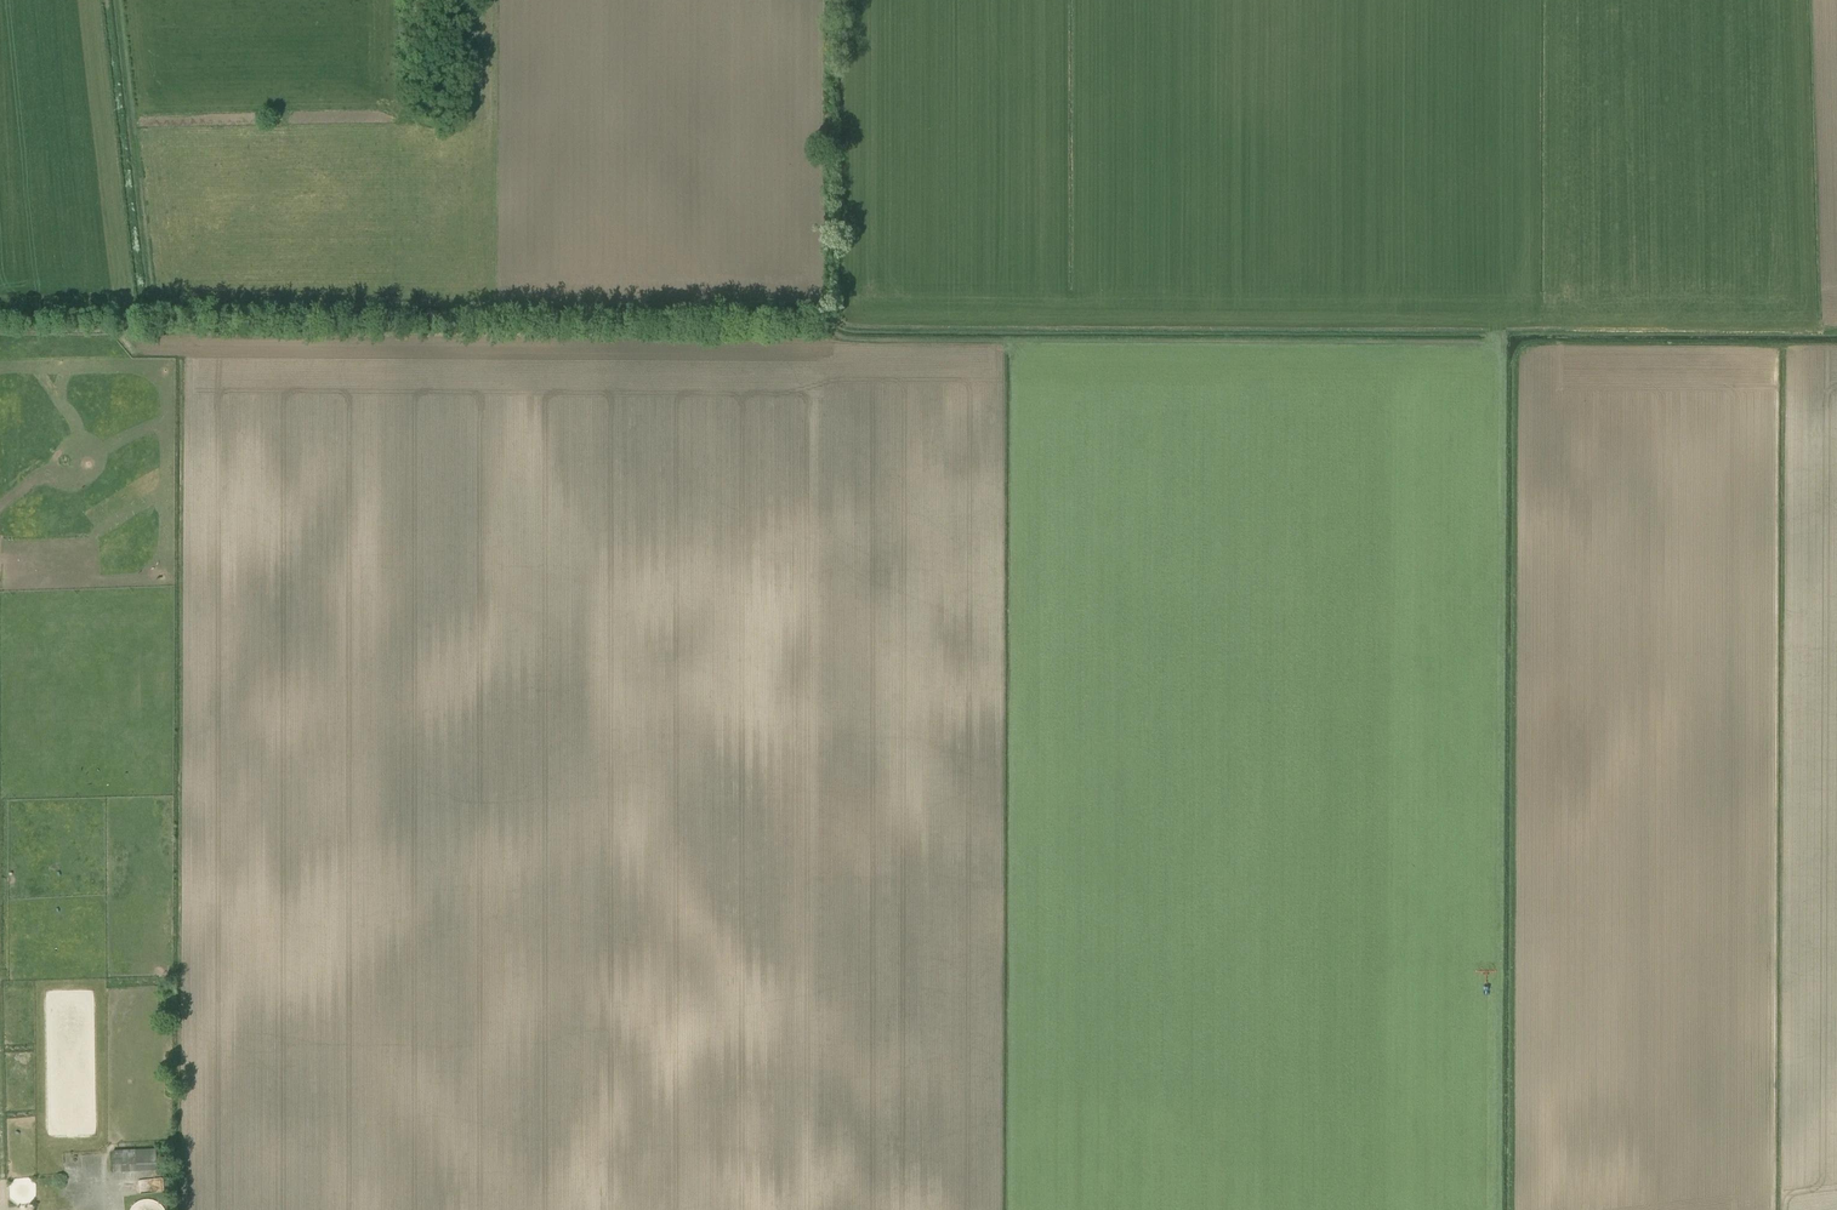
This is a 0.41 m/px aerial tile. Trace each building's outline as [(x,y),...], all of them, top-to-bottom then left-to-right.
[(113,1173),(136,1171),(135,1149),(112,1151),(113,1173)]
